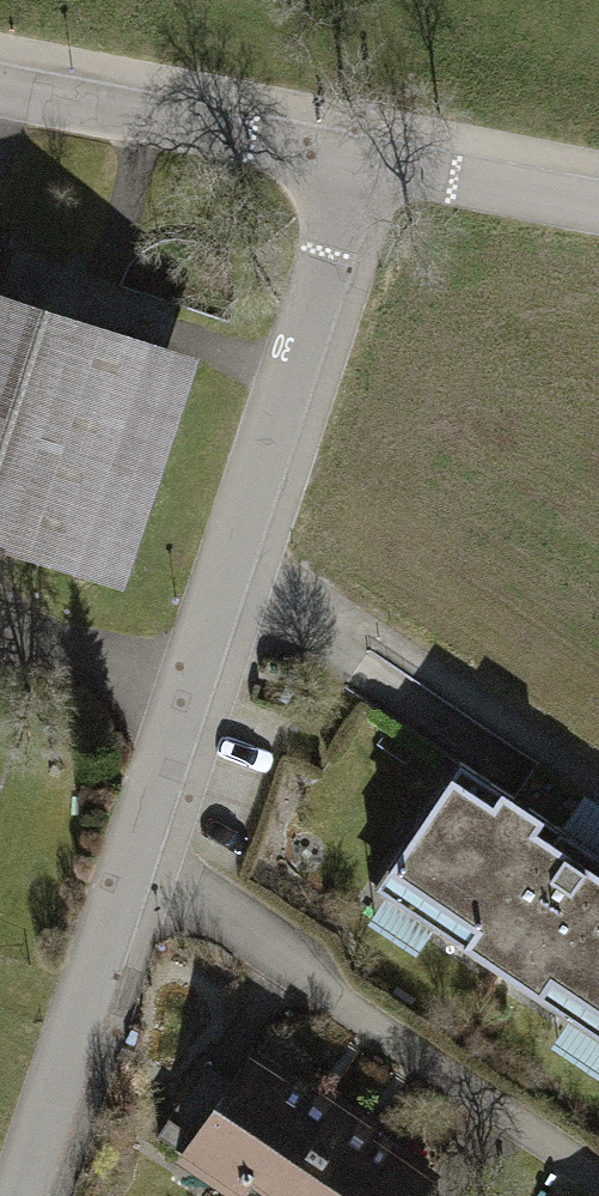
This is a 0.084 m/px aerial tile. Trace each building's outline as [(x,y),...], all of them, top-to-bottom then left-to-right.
[(0,285),(0,557),(132,600),(212,354),(0,285)] [(463,748),(370,887),(598,1040),(598,838),(463,748)] [(243,1047),(168,1164),(218,1195),(300,1195),(351,1115),(243,1047)] [(300,1195),(448,1195),(457,1182),(351,1115),(300,1195)]
